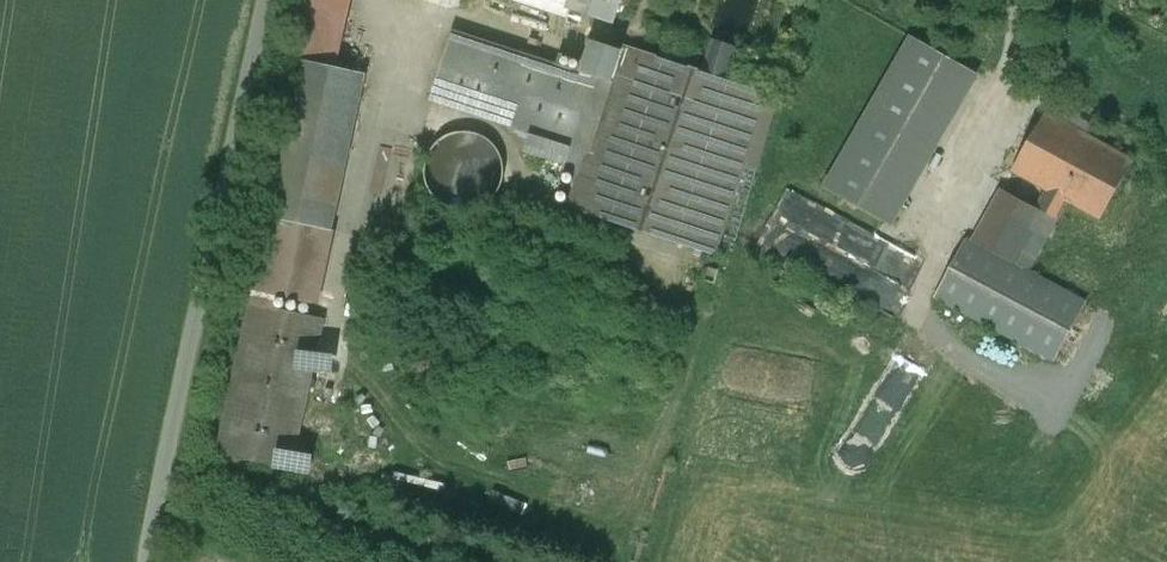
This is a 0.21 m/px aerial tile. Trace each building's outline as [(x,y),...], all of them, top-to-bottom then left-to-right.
[(308,0),(307,0),(294,59),(304,62),(332,68),(332,67),(345,8),(339,7),(308,0)] [(568,15),(571,8),(614,22),(621,0),(520,0),(568,15)] [(769,92),(622,44),(620,50),(595,42),(584,73),(455,31),(432,100),(531,133),(573,146),(588,151),(569,207),(715,255),(769,92)] [(911,39),(826,188),(893,225),(978,77),(911,39)] [(332,68),(304,62),(270,216),(330,229),(364,74),(332,67),(332,68)] [(1133,160),(1044,112),(1012,172),(1047,191),(1066,201),(1100,220),(1133,160)] [(449,136),(443,140),(439,143),(436,146),(433,151),(430,156),(429,160),(427,164),(427,168),(426,173),(427,178),(428,183),(429,187),(432,191),(434,194),(437,197),(440,200),(444,203),(449,205),(455,207),(459,208),(466,209),(474,207),(479,206),(484,203),(488,201),(491,198),(495,194),(498,190),(501,185),(502,181),(504,176),(504,168),(503,161),(502,156),(501,153),(500,151),(497,148),(495,145),(492,142),(488,139),(483,136),(478,135),(473,133),(466,132),(459,133),(454,134),(449,136)] [(573,146),(531,133),(525,152),(567,165),(573,146)] [(1066,201),(1047,191),(1038,208),(1002,189),(972,242),(1028,272),(1066,201)] [(896,301),(905,276),(847,257),(861,217),(785,192),(763,258),(896,301)] [(972,242),(967,239),(935,298),(1053,361),(1085,302),(1028,272),(972,242)] [(324,319),(251,303),(218,452),(292,468),(324,319)] [(505,408),(528,407),(528,396),(504,397),(505,408)] [(919,459),(914,467),(936,480),(941,472),(919,459)]
